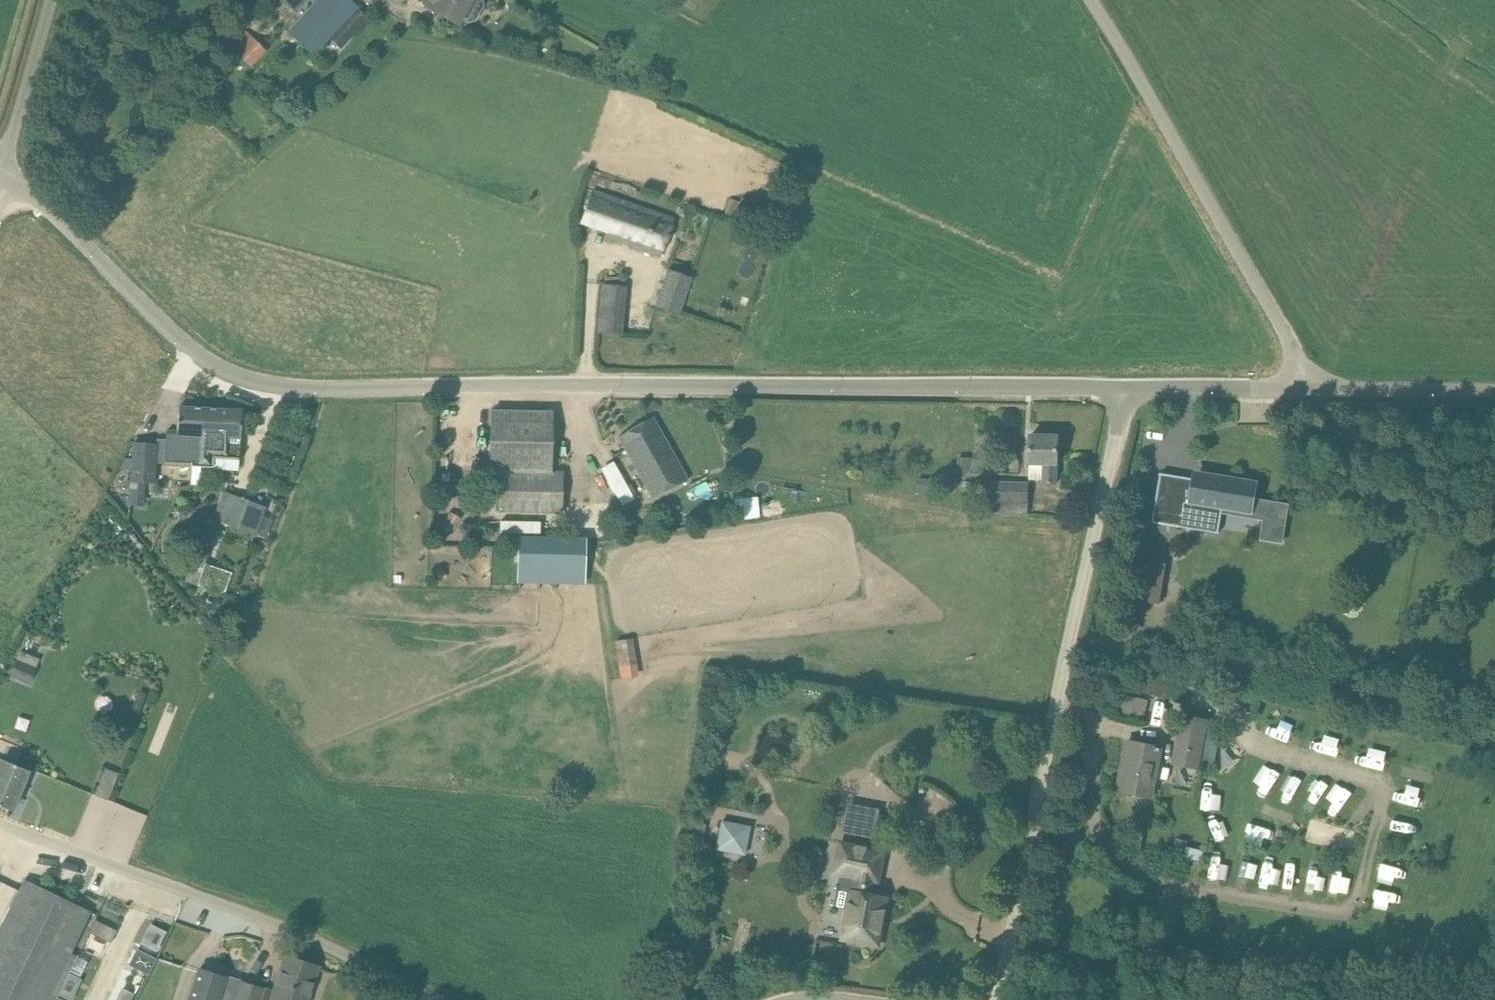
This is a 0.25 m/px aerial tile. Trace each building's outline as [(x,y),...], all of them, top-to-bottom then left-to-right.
[(297,11),(308,0),(286,0),(297,11)] [(357,8),(349,0),(319,0),(288,32),(313,55),(330,37),(342,47),(370,20),(357,8)] [(425,6),(443,15),(459,25),(462,19),(469,23),(476,21),(484,6),(483,0),(428,0),(425,6)] [(250,68),(267,51),(246,31),(231,46),(250,68)] [(658,213),(594,190),(582,221),(609,230),(607,236),(632,244),(631,246),(660,256),(667,237),(674,218),(658,213)] [(734,219),(765,231),(773,209),(741,197),(740,201),(730,197),(724,213),(734,217),(734,219)] [(679,314),(693,277),(671,269),(657,306),(679,314)] [(600,333),(621,335),(626,286),(605,284),(600,333)] [(204,436),(206,408),(179,406),(178,431),(167,431),(165,464),(195,466),(197,435),(204,436)] [(240,459),(242,430),(243,410),(206,408),(204,436),(197,435),(195,466),(213,467),(214,457),(240,459)] [(553,412),(492,411),(490,472),(498,472),(551,472),(553,412)] [(688,480),(662,434),(652,417),(619,436),(653,497),(688,480)] [(1044,480),(1044,483),(1058,483),(1058,464),(1059,464),(1059,436),(1031,435),(1031,463),(1030,463),(1030,480),(1044,480)] [(131,481),(130,505),(145,506),(146,482),(155,482),(158,444),(134,443),(133,458),(132,470),(131,481)] [(959,456),(958,472),(985,473),(986,457),(959,456)] [(619,506),(636,500),(620,459),(603,466),(619,506)] [(563,472),(498,472),(497,512),(562,512),(563,472)] [(1161,475),(1153,523),(1219,534),(1220,533),(1223,514),(1250,518),(1264,520),(1262,527),(1261,538),(1271,540),(1282,542),(1287,515),(1288,503),(1266,500),(1260,499),(1254,498),(1255,489),(1256,485),(1256,484),(1256,483),(1206,475),(1206,478),(1205,480),(1199,479),(1195,479),(1169,474),(1161,473),(1161,475)] [(933,480),(918,478),(916,492),(932,493),(933,480)] [(988,482),(987,510),(1028,512),(1029,484),(988,482)] [(268,506),(247,499),(223,491),(201,556),(194,554),(185,579),(226,594),(233,572),(207,564),(221,523),(237,529),(237,528),(258,535),(268,506)] [(450,511),(443,525),(453,531),(461,516),(450,511)] [(520,549),(520,577),(584,578),(584,547),(584,543),(521,542),(520,549)] [(1155,573),(1137,568),(1127,606),(1146,611),(1155,573)] [(37,667),(16,659),(10,675),(30,683),(37,667)] [(1118,693),(1116,711),(1145,715),(1147,697),(1118,693)] [(1278,732),(1281,710),(1261,707),(1258,729),(1278,732)] [(1305,735),(1308,711),(1288,708),(1284,732),(1305,735)] [(1173,764),(1200,769),(1209,720),(1182,715),(1173,764)] [(1341,720),(1334,743),(1350,749),(1358,725),(1341,720)] [(1152,797),(1162,748),(1128,741),(1118,790),(1152,797)] [(21,791),(29,771),(2,761),(0,761),(0,806),(1,806),(1,805),(13,810),(21,791)] [(1282,781),(1277,798),(1296,804),(1301,787),(1282,781)] [(1307,782),(1305,803),(1325,805),(1327,784),(1307,782)] [(750,827),(721,821),(715,850),(745,856),(750,827)] [(885,851),(842,843),(836,873),(859,878),(856,891),(853,891),(843,939),(879,946),(888,897),(873,894),(875,881),(879,882),(885,851)] [(1187,846),(1185,858),(1195,860),(1202,861),(1205,851),(1187,846)] [(1322,875),(1326,856),(1311,853),(1306,871),(1322,875)] [(30,883),(25,880),(0,931),(0,999),(56,999),(78,956),(71,952),(82,930),(90,911),(68,901),(62,885),(47,891),(30,883)] [(142,987),(169,930),(152,922),(125,978),(142,987)] [(236,999),(259,999),(260,997),(269,999),(308,999),(313,985),(318,966),(286,956),(274,992),(242,982),(236,999)] [(188,999),(236,999),(242,982),(242,980),(198,966),(188,999)] [(116,999),(130,999),(134,991),(122,986),(116,999)]
